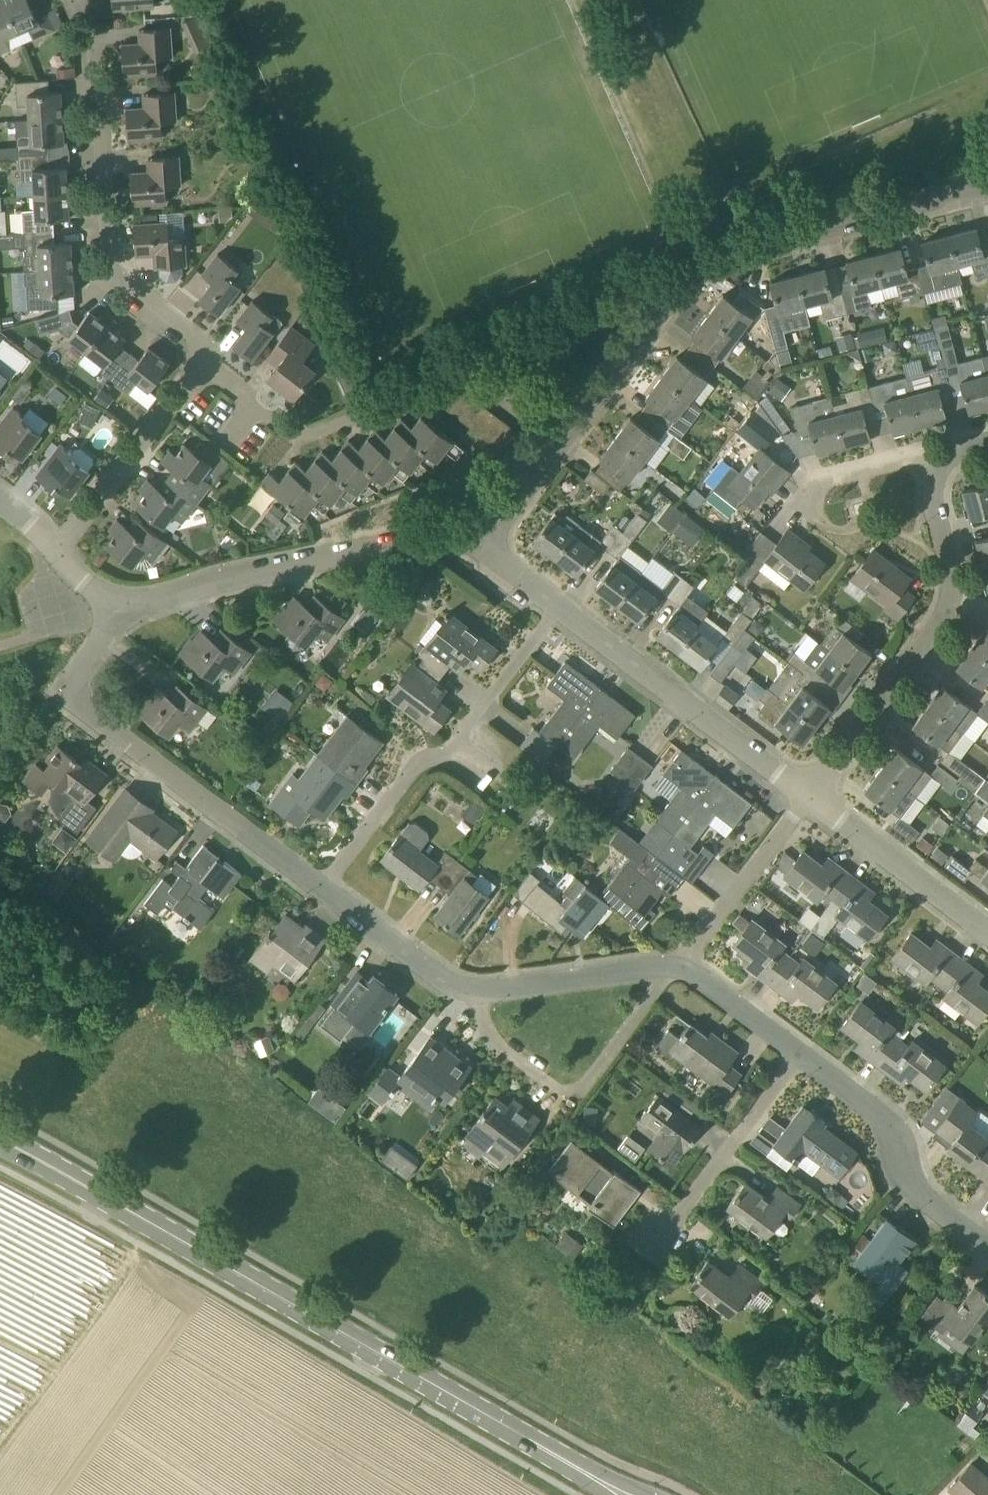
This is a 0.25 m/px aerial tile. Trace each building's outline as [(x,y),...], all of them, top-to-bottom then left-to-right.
[(11,50),(7,39),(18,34),(3,0),(0,0),(0,54),(11,50)] [(29,0),(3,0),(18,34),(29,29),(33,39),(63,25),(52,0),(43,0),(31,5),(29,0)] [(113,10),(154,7),(154,0),(112,0),(113,10)] [(196,52),(210,45),(197,16),(183,23),(196,52)] [(124,76),(158,73),(157,58),(172,57),(171,28),(144,30),(145,43),(122,45),(124,76)] [(74,66),(56,67),(56,77),(75,76),(74,66)] [(50,92),(49,80),(16,82),(17,106),(28,105),(29,120),(63,117),(61,92),(50,92)] [(128,140),(162,138),(161,122),(177,121),(175,92),(148,94),(149,107),(126,109),(128,140)] [(18,158),(50,156),(49,144),(64,143),(63,117),(29,120),(30,134),(17,135),(18,158)] [(132,204),(166,202),(165,186),(181,185),(179,155),(151,157),(152,172),(130,173),(132,204)] [(50,168),(50,156),(18,158),(20,182),(33,181),(34,195),(68,193),(66,167),(50,168)] [(23,234),(54,231),(54,219),(69,218),(68,193),(34,195),(35,209),(22,210),(23,234)] [(219,208),(219,221),(226,221),(231,214),(231,208),(219,208)] [(158,214),(143,215),(143,223),(158,223),(158,214)] [(169,237),(168,222),(158,223),(143,223),(134,224),(136,255),(159,254),(160,275),(167,281),(177,280),(183,273),(183,265),(186,265),(184,236),(169,237)] [(976,228),(949,235),(957,265),(972,261),(976,279),(987,276),(987,249),(982,250),(976,228)] [(55,243),(54,231),(23,234),(24,248),(25,257),(24,258),(24,269),(26,271),(39,270),(73,268),(71,242),(55,243)] [(924,293),(947,287),(962,283),(957,265),(949,235),(923,242),(929,264),(917,267),(924,293)] [(873,255),(881,285),(896,281),(900,299),(909,297),(919,294),(924,293),(917,267),(906,270),(900,248),(873,255)] [(219,315),(241,286),(231,279),(238,269),(218,253),(202,274),(212,282),(199,299),(219,315)] [(871,307),(870,302),(885,298),(881,285),(873,255),(847,262),(853,284),(841,287),(848,313),(854,311),(862,309),(871,307)] [(27,289),(28,310),(59,309),(58,296),(74,295),(73,268),(39,270),(26,271),(25,273),(26,284),(27,286),(27,289)] [(830,291),(824,268),(797,275),(805,305),(808,316),(823,312),(825,319),(848,313),(841,287),(830,291)] [(776,351),(788,347),(784,330),(795,327),(794,320),(808,316),(805,305),(797,275),(771,282),(777,304),(764,308),(776,351)] [(311,281),(301,284),(305,297),(316,293),(311,281)] [(737,337),(752,316),(724,294),(708,315),(737,337)] [(919,294),(909,297),(911,303),(921,301),(919,294)] [(276,332),(283,323),(282,320),(276,316),(272,315),(253,300),(237,321),(246,328),(233,345),(252,360),(274,332),(276,332)] [(79,325),(73,320),(70,309),(37,319),(42,335),(59,330),(69,338),(87,352),(112,319),(112,318),(110,320),(103,314),(99,319),(89,312),(79,325)] [(945,314),(932,318),(934,328),(948,324),(945,314)] [(713,367),(737,337),(708,315),(692,336),(700,342),(692,351),(689,348),(688,349),(692,352),(713,367)] [(109,377),(128,352),(120,345),(125,339),(115,332),(119,327),(111,320),(112,319),(87,352),(105,365),(100,371),(109,377)] [(948,324),(934,328),(939,345),(942,358),(945,366),(951,390),(963,387),(969,412),(987,407),(987,377),(982,356),(958,363),(948,324)] [(294,398),(315,370),(303,361),(316,344),(293,326),(272,354),(281,361),(268,378),(294,398)] [(851,333),(835,337),(839,351),(855,347),(851,333)] [(862,333),(856,334),(859,347),(869,344),(867,336),(862,333)] [(895,340),(883,343),(886,355),(898,352),(895,340)] [(35,342),(29,350),(39,357),(45,349),(35,342)] [(939,345),(930,347),(933,360),(942,358),(939,345)] [(170,363),(149,347),(139,360),(128,352),(109,377),(129,393),(138,381),(149,390),(170,363)] [(859,348),(846,352),(847,355),(858,361),(862,360),(859,348)] [(789,349),(777,352),(780,364),(792,361),(789,349)] [(776,376),(782,370),(780,364),(777,352),(776,351),(764,366),(776,376)] [(713,367),(692,352),(685,361),(678,356),(662,377),(690,398),(708,374),(713,367)] [(920,425),(946,418),(940,393),(951,390),(945,366),(906,377),(920,425)] [(755,369),(750,376),(764,387),(769,380),(755,369)] [(667,429),(690,398),(662,377),(646,398),(653,403),(646,413),(642,410),(646,413),(692,448),(692,447),(667,429)] [(777,377),(768,390),(781,399),(790,386),(777,377)] [(920,425),(906,377),(868,387),(875,411),(886,408),(893,432),(920,425)] [(22,383),(12,397),(21,404),(32,390),(22,383)] [(844,446),(870,439),(864,414),(875,411),(868,387),(846,393),(848,401),(834,405),(833,405),(835,414),(844,446)] [(102,388),(93,399),(106,409),(115,398),(102,388)] [(742,388),(732,402),(745,412),(755,399),(742,388)] [(455,415),(470,395),(461,389),(446,409),(455,415)] [(466,423),(481,404),(470,395),(455,415),(466,423)] [(817,453),(844,446),(835,414),(833,405),(834,405),(831,396),(813,401),(791,407),(798,431),(810,428),(817,453)] [(481,404),(466,423),(476,431),(492,412),(481,404)] [(732,405),(722,419),(734,428),(744,414),(732,405)] [(85,406),(78,421),(92,428),(99,412),(85,406)] [(13,407),(0,424),(0,449),(8,454),(11,450),(22,459),(41,434),(21,419),(24,416),(13,407)] [(752,408),(736,429),(760,448),(776,427),(752,408)] [(486,439),(501,419),(492,412),(476,431),(486,439)] [(692,448),(646,413),(638,423),(631,417),(615,438),(644,460),(659,440),(684,458),(692,448)] [(464,449),(421,415),(412,427),(401,418),(394,427),(437,461),(445,450),(456,458),(464,449)] [(496,446),(511,426),(501,419),(486,439),(496,446)] [(507,454),(522,434),(511,426),(496,446),(507,454)] [(437,461),(394,427),(386,438),(375,429),(368,438),(410,471),(419,460),(430,469),(437,461)] [(410,471),(368,438),(360,448),(349,440),(342,449),(384,482),(393,471),(404,480),(410,471)] [(625,484),(644,460),(615,438),(600,459),(607,465),(600,474),(596,471),(595,472),(611,484),(620,491),(620,490),(625,484)] [(220,454),(202,440),(194,451),(185,444),(176,455),(170,450),(162,460),(175,470),(167,479),(198,503),(212,485),(202,477),(220,454)] [(72,452),(61,444),(36,476),(55,491),(59,487),(70,496),(95,463),(94,457),(81,448),(75,448),(72,452)] [(384,482),(342,449),(333,459),(322,451),(315,460),(358,493),(366,482),(377,491),(384,482)] [(789,471),(761,449),(730,486),(754,506),(773,483),(777,486),(789,471)] [(358,493),(315,460),(307,470),(296,461),(289,470),(331,504),(340,493),(351,501),(358,493)] [(604,494),(611,484),(595,472),(592,469),(584,479),(604,494)] [(331,504),(289,470),(280,481),(269,472),(262,481),(304,515),(313,504),(324,512),(331,504)] [(160,489),(147,479),(140,489),(146,494),(137,505),(164,526),(173,513),(182,520),(196,502),(198,504),(198,503),(167,479),(160,489)] [(962,490),(970,518),(987,513),(987,484),(962,490)] [(275,502),(265,513),(275,522),(285,511),(275,502)] [(692,543),(704,524),(668,502),(656,521),(692,543)] [(648,520),(647,519),(639,513),(638,513),(623,532),(609,551),(618,558),(596,587),(617,603),(642,571),(621,555),(648,520)] [(556,557),(580,524),(567,514),(560,524),(551,518),(534,540),(556,557)] [(169,543),(137,519),(129,529),(117,519),(109,529),(116,533),(107,545),(133,565),(143,553),(155,562),(169,543)] [(609,551),(623,532),(614,524),(602,540),(580,524),(556,557),(577,573),(599,544),(609,551)] [(788,530),(766,558),(792,578),(805,588),(824,563),(800,545),(803,541),(788,530)] [(987,566),(987,537),(975,541),(983,567),(987,566)] [(99,548),(90,560),(98,566),(108,554),(99,548)] [(913,597),(902,588),(910,578),(873,550),(852,577),(868,590),(888,605),(885,609),(897,618),(913,597)] [(761,566),(760,565),(750,558),(735,577),(746,585),(759,569),(761,566)] [(663,587),(642,571),(617,603),(639,620),(661,590),(671,598),(685,579),(675,571),(663,587)] [(421,577),(418,582),(418,588),(423,592),(429,591),(432,585),(431,580),(427,576),(421,577)] [(679,650),(696,628),(697,628),(702,622),(707,613),(696,604),(687,597),(695,586),(685,579),(671,598),(680,605),(658,634),(679,650)] [(374,596),(364,609),(377,619),(388,606),(374,596)] [(313,611),(295,597),(287,607),(285,605),(274,619),(291,633),(287,638),(288,644),(294,648),(300,648),(304,643),(306,644),(316,631),(327,639),(344,618),(322,601),(313,611)] [(727,631),(723,637),(732,645),(745,629),(752,619),(742,611),(727,631)] [(496,648),(450,613),(449,615),(446,614),(445,616),(447,618),(424,647),(420,644),(414,651),(424,658),(444,674),(451,664),(460,670),(468,659),(481,669),(496,648)] [(837,627),(843,631),(829,649),(857,671),(871,653),(857,642),(864,633),(844,618),(837,627)] [(754,620),(748,628),(758,635),(764,627),(754,620)] [(701,666),(722,638),(702,622),(697,628),(696,628),(679,650),(701,666)] [(986,628),(971,648),(987,660),(987,629),(986,628)] [(732,645),(743,652),(755,636),(745,629),(732,645)] [(220,645),(202,631),(194,641),(192,639),(181,653),(212,678),(222,665),(233,673),(250,651),(228,634),(220,645)] [(804,659),(818,640),(808,633),(794,652),(804,659)] [(818,641),(804,659),(795,652),(788,661),(823,687),(830,679),(843,689),(857,671),(829,649),(821,643),(818,641)] [(743,652),(732,645),(724,655),(734,663),(735,662),(741,655),(743,652)] [(987,678),(987,660),(971,648),(957,667),(982,686),(987,678)] [(444,674),(424,658),(414,651),(424,658),(418,666),(413,662),(388,695),(434,730),(450,710),(437,700),(446,690),(437,683),(444,674)] [(721,681),(734,663),(724,655),(710,674),(721,681)] [(598,686),(565,661),(547,685),(564,699),(538,734),(533,729),(519,746),(542,764),(556,745),(602,686),(600,684),(598,686)] [(788,661),(781,670),(801,685),(788,703),(789,704),(816,725),(830,707),(817,696),(823,687),(788,661)] [(324,673),(316,683),(325,690),(333,680),(324,673)] [(728,709),(728,708),(725,706),(735,692),(724,684),(714,698),(728,709)] [(617,738),(635,714),(602,689),(604,687),(602,686),(556,745),(574,759),(599,725),(617,738)] [(963,732),(971,721),(962,714),(968,705),(943,686),(928,706),(963,732)] [(788,703),(768,688),(767,687),(759,698),(765,702),(758,711),(759,715),(774,726),(776,723),(803,743),(816,725),(789,704),(788,703)] [(176,702),(158,688),(150,698),(148,696),(137,710),(168,735),(179,721),(190,730),(206,708),(185,691),(176,702)] [(984,703),(977,712),(978,713),(983,717),(987,721),(987,706),(984,703)] [(975,792),(985,778),(949,751),(963,732),(928,706),(913,725),(948,751),(941,761),(961,776),(958,779),(975,792)] [(382,742),(347,716),(319,754),(357,783),(367,769),(362,765),(380,742),(382,743),(382,742)] [(82,763),(58,745),(46,760),(50,763),(45,770),(37,764),(24,781),(43,796),(53,782),(63,790),(64,788),(85,804),(108,774),(86,757),(82,763)] [(611,770),(623,779),(641,756),(629,747),(611,770)] [(931,774),(921,767),(896,748),(880,769),(917,796),(932,775),(951,789),(958,779),(938,764),(931,774)] [(715,774),(682,749),(663,773),(681,787),(656,820),(673,833),(673,834),(718,774),(716,773),(715,774)] [(357,783),(319,754),(299,780),(293,775),(271,803),(300,825),(312,809),(325,818),(324,816),(342,793),(347,796),(357,783)] [(635,789),(653,765),(641,756),(623,779),(635,789)] [(912,841),(920,831),(901,817),(917,796),(880,769),(865,790),(899,816),(892,826),(912,841)] [(734,827),(752,803),(718,778),(720,776),(718,774),(673,834),(673,833),(656,855),(667,863),(692,882),(714,853),(704,845),(699,853),(691,847),(716,813),(734,827)] [(985,778),(975,792),(987,802),(987,780),(985,778)] [(602,784),(589,785),(590,802),(604,801),(602,784)] [(157,858),(177,831),(151,811),(153,809),(126,788),(88,839),(114,860),(121,851),(124,854),(129,856),(133,856),(138,855),(141,852),(144,848),(157,858)] [(473,801),(462,815),(473,824),(484,810),(473,801)] [(6,821),(12,814),(9,805),(0,803),(0,820),(6,821)] [(437,864),(419,851),(429,837),(428,831),(416,822),(410,822),(381,859),(419,889),(428,877),(440,885),(459,861),(446,851),(437,864)] [(61,826),(52,842),(66,851),(76,836),(61,826)] [(641,930),(656,912),(650,907),(664,890),(653,881),(667,863),(656,855),(620,828),(610,840),(625,852),(610,869),(610,873),(614,876),(599,895),(609,903),(641,930)] [(922,836),(916,845),(928,853),(934,845),(922,836)] [(224,864),(217,859),(219,856),(203,845),(172,886),(163,879),(145,904),(158,914),(165,905),(172,910),(174,907),(201,928),(215,909),(199,898),(208,886),(224,897),(242,874),(225,861),(224,864)] [(938,846),(931,855),(942,864),(949,854),(938,846)] [(822,865),(803,851),(796,860),(785,851),(776,864),(786,872),(785,875),(818,900),(822,894),(831,901),(851,875),(828,857),(822,865)] [(952,855),(944,865),(965,881),(972,871),(987,883),(987,868),(976,859),(969,868),(952,855)] [(460,933),(488,896),(472,883),(478,876),(459,861),(440,885),(451,894),(435,915),(447,925),(448,924),(460,933)] [(63,867),(62,872),(65,877),(70,878),(75,875),(76,870),(73,865),(68,864),(63,867)] [(531,872),(526,878),(513,894),(562,933),(568,925),(582,937),(609,903),(599,895),(576,876),(564,891),(568,894),(561,903),(537,883),(540,879),(531,872)] [(869,939),(887,915),(868,900),(874,892),(851,875),(831,901),(840,908),(836,914),(869,939)] [(740,913),(733,923),(742,931),(750,921),(741,913),(740,913)] [(301,931),(285,919),(287,915),(286,914),(271,933),(269,932),(252,955),(268,967),(272,962),(295,979),(325,939),(306,924),(301,931)] [(769,983),(789,957),(780,950),(784,944),(752,919),(750,921),(742,931),(733,943),(752,958),(746,966),(769,983)] [(813,932),(801,946),(813,956),(825,942),(813,932)] [(939,983),(960,957),(936,939),(930,947),(911,933),(893,957),(926,982),(930,976),(939,983)] [(860,945),(851,957),(862,966),(872,954),(860,945)] [(799,964),(789,957),(769,983),(792,1000),(798,993),(818,1007),(836,983),(803,958),(799,964)] [(987,1007),(987,991),(976,982),(982,974),(960,957),(939,983),(949,990),(945,996),(977,1021),(987,1007)] [(369,980),(357,971),(333,1003),(336,1005),(330,1012),(320,1025),(341,1041),(345,1035),(362,1048),(372,1033),(369,1031),(398,994),(373,975),(369,980)] [(865,972),(856,984),(868,994),(877,982),(865,972)] [(878,1066),(898,1039),(889,1032),(893,1027),(861,1002),(842,1026),(861,1040),(855,1048),(878,1066)] [(309,1030),(319,1016),(312,1011),(302,1024),(309,1030)] [(707,1036),(677,1014),(676,1015),(689,1024),(680,1037),(669,1029),(658,1043),(662,1046),(659,1050),(670,1058),(673,1054),(727,1094),(742,1074),(729,1064),(739,1052),(711,1031),(707,1036)] [(269,1035),(253,1041),(260,1057),(275,1050),(269,1035)] [(430,1036),(401,1076),(415,1087),(410,1092),(430,1108),(438,1098),(447,1086),(452,1090),(467,1071),(453,1061),(457,1056),(430,1036)] [(908,1046),(898,1039),(878,1066),(901,1083),(907,1075),(927,1090),(945,1065),(912,1041),(908,1046)] [(388,1066),(369,1092),(382,1102),(389,1093),(391,1095),(395,1090),(393,1088),(397,1083),(394,1080),(398,1074),(397,1073),(388,1066)] [(967,1163),(987,1136),(968,1121),(977,1110),(966,1102),(969,1099),(957,1090),(948,1101),(954,1105),(932,1134),(949,1146),(947,1148),(967,1163)] [(676,1091),(671,1098),(691,1113),(697,1106),(676,1091)] [(684,1151),(702,1127),(658,1095),(640,1119),(659,1133),(648,1147),(673,1165),(683,1151),(684,1151)] [(507,1108),(494,1098),(465,1136),(503,1165),(539,1118),(526,1108),(524,1111),(511,1102),(507,1108)] [(335,1100),(324,1114),(335,1122),(346,1108),(335,1100)] [(585,1106),(583,1124),(598,1125),(599,1107),(585,1106)] [(857,1152),(823,1126),(825,1123),(803,1106),(774,1144),(797,1161),(805,1150),(839,1175),(857,1152)] [(987,1136),(967,1163),(986,1178),(987,1176),(987,1135),(987,1136)] [(613,1173),(572,1141),(549,1170),(591,1202),(587,1206),(614,1226),(615,1225),(614,1225),(632,1201),(633,1201),(641,1190),(615,1170),(613,1173)] [(768,1199),(746,1182),(727,1207),(766,1236),(784,1212),(791,1217),(801,1204),(777,1187),(768,1199)] [(833,1186),(825,1196),(836,1204),(836,1203),(843,1195),(843,1194),(833,1186)] [(890,1236),(881,1229),(888,1220),(887,1219),(858,1257),(875,1270),(864,1283),(885,1299),(907,1270),(897,1263),(914,1239),(897,1227),(890,1236)] [(566,1229),(555,1245),(575,1259),(586,1244),(566,1229)] [(862,1234),(853,1246),(861,1252),(870,1240),(862,1234)] [(730,1277),(708,1260),(697,1274),(698,1275),(690,1285),(730,1315),(748,1292),(753,1296),(763,1283),(739,1264),(730,1277)] [(987,1319),(987,1295),(975,1285),(959,1307),(947,1297),(945,1301),(938,1296),(923,1316),(943,1331),(948,1324),(971,1342),(987,1319)] [(787,1295),(784,1299),(785,1306),(790,1310),(797,1302),(787,1295)] [(971,1403),(955,1424),(974,1439),(981,1430),(973,1425),(983,1412),(976,1407),(971,1403)] [(973,1461),(949,1489),(956,1494),(987,1494),(987,1475),(973,1461)]
